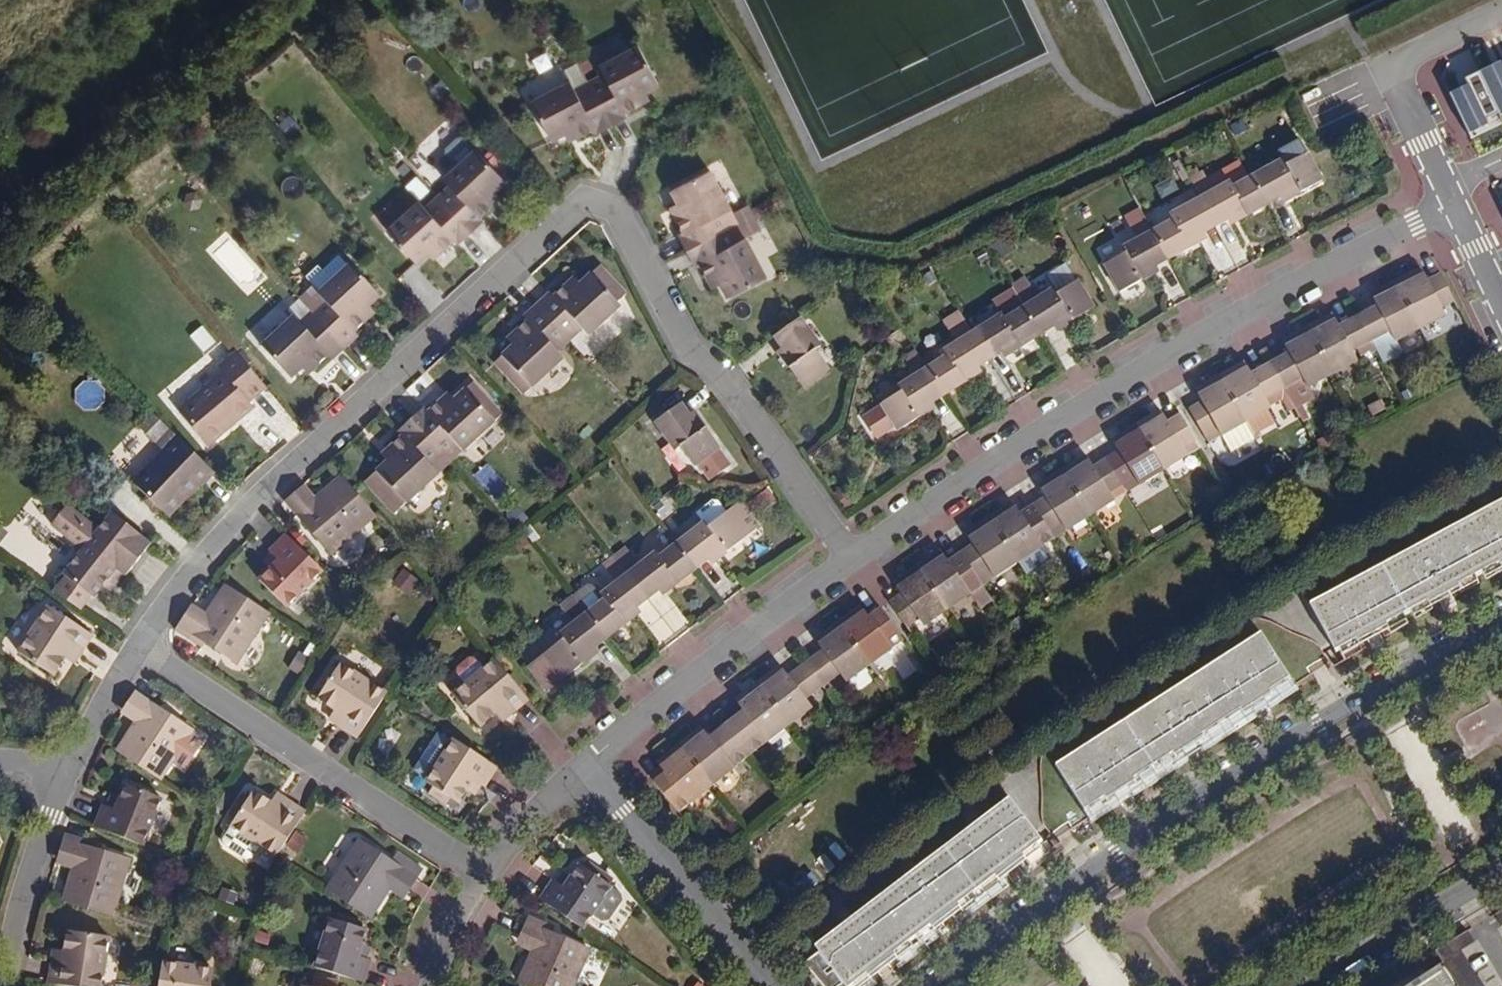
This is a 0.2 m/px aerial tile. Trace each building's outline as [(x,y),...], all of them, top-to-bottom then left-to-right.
[(553,142),(566,135),(576,130),(579,136),(594,128),(597,135),(628,119),(625,111),(641,103),(637,96),(646,92),(658,86),(637,47),(599,67),(603,74),(573,90),(570,83),(533,102),(553,142)] [(1499,116),(1501,114),(1501,66),(1500,67),(1499,63),(1478,73),(1499,116)] [(1448,95),(1467,136),(1501,119),(1499,116),(1478,73),(1463,80),(1466,86),(1448,95)] [(650,98),(646,92),(637,96),(641,103),(650,98)] [(1501,124),(1501,122),(1501,119),(1467,136),(1469,140),(1501,124)] [(569,142),(579,136),(576,130),(566,135),(569,142)] [(479,218),(493,205),(487,199),(497,190),(505,183),(475,149),(443,179),(449,186),(425,208),(419,202),(387,231),(416,264),(429,253),(437,246),(443,252),(454,241),(459,247),(485,224),(479,218)] [(1125,254),(1104,265),(1119,294),(1141,282),(1139,278),(1191,251),(1186,242),(1244,210),(1246,216),(1296,189),(1299,195),(1321,182),(1307,154),(1284,166),(1282,162),(1232,188),(1229,183),(1171,215),(1175,222),(1123,249),(1125,254)] [(715,275),(720,284),(727,298),(767,277),(710,171),(670,193),(677,204),(681,213),(675,217),(684,234),(678,237),(695,268),(700,265),(708,279),(715,275)] [(493,205),(502,197),(497,190),(487,199),(493,205)] [(681,213),(677,204),(670,208),(675,217),(681,213)] [(242,291),(250,285),(245,278),(256,270),(232,237),(212,251),(242,291)] [(434,260),(443,252),(437,246),(429,253),(434,260)] [(962,319),(948,327),(957,340),(944,348),(948,354),(925,368),(917,354),(904,362),(913,375),(900,383),(904,390),(878,405),(896,432),(921,418),(917,411),(965,381),(962,376),(1018,342),(1021,346),(1070,316),(1073,322),(1093,308),(1067,265),(1047,278),(1052,287),(1038,296),(1028,282),(1013,291),(1024,308),(1004,320),(1004,319),(974,338),(962,319)] [(291,379),(303,369),(310,362),(316,368),(329,356),(334,362),(359,338),(354,333),(367,321),(361,315),(370,307),(380,297),(351,266),(329,285),(320,294),(314,288),(288,312),(294,317),(261,347),(291,379)] [(1420,266),(1395,281),(1398,286),(1424,274),(1420,266)] [(598,267),(590,275),(596,282),(604,274),(598,267)] [(1398,286),(1420,329),(1447,316),(1442,306),(1453,302),(1440,275),(1429,280),(1425,273),(1424,274),(1398,286)] [(526,322),(515,333),(520,339),(512,346),(500,358),(507,365),(500,372),(523,397),(563,360),(556,353),(581,330),(588,337),(619,308),(615,304),(624,295),(604,274),(596,282),(590,275),(580,285),(572,292),(566,286),(553,298),(548,292),(521,317),(526,322)] [(715,275),(708,279),(712,289),(720,284),(715,275)] [(566,286),(572,292),(580,285),(574,279),(566,286)] [(1398,286),(1395,281),(1372,293),(1374,298),(1398,286)] [(1379,306),(1358,316),(1371,342),(1391,332),(1396,342),(1420,329),(1398,286),(1374,298),(1379,306)] [(1004,319),(1004,320),(1024,308),(1013,291),(994,303),(1004,319)] [(376,313),(370,307),(361,315),(367,321),(376,313)] [(1308,328),(1311,334),(1337,319),(1334,314),(1308,328)] [(1337,319),(1311,334),(1333,376),(1360,362),(1354,352),(1371,342),(1358,316),(1340,325),(1337,319)] [(800,318),(773,336),(793,364),(789,367),(804,388),(829,370),(816,352),(821,349),(800,318)] [(203,325),(189,335),(203,353),(216,342),(203,325)] [(1287,347),(1311,334),(1308,328),(1284,341),(1287,347)] [(520,339),(515,333),(507,340),(512,346),(520,339)] [(1270,365),(1284,389),(1304,378),(1309,388),(1333,376),(1311,334),(1287,347),(1291,353),(1270,365)] [(212,448),(230,433),(225,428),(237,418),(241,423),(258,409),(251,402),(268,390),(239,356),(221,370),(226,375),(181,412),(212,448)] [(493,364),(500,372),(507,365),(500,358),(493,364)] [(308,375),(316,368),(310,362),(303,369),(308,375)] [(1246,363),(1219,377),(1223,383),(1249,369),(1246,363)] [(1265,398),(1284,389),(1270,365),(1252,375),(1249,369),(1223,383),(1246,423),(1271,409),(1265,398)] [(1223,383),(1219,377),(1195,391),(1198,397),(1223,383)] [(472,383),(464,391),(475,402),(483,394),(472,383)] [(1256,441),(1246,423),(1223,383),(1198,397),(1202,402),(1189,409),(1209,444),(1221,437),(1231,456),(1256,441)] [(447,407),(441,400),(430,411),(424,406),(397,432),(402,437),(391,446),(397,453),(387,461),(376,471),(384,479),(373,490),(395,514),(438,475),(431,468),(443,458),(457,444),(465,451),(503,416),(483,394),(475,402),(464,391),(456,398),(447,407)] [(455,398),(450,392),(441,400),(447,407),(456,398),(455,398)] [(678,402),(650,422),(672,454),(679,449),(692,469),(720,448),(706,428),(700,433),(678,402)] [(1160,410),(1135,425),(1139,431),(1164,416),(1160,410)] [(1164,416),(1139,431),(1164,472),(1201,450),(1180,414),(1167,422),(1164,416)] [(142,427),(161,445),(172,433),(154,415),(142,427)] [(230,433),(241,423),(237,418),(225,428),(230,433)] [(1139,431),(1135,425),(1113,439),(1117,445),(1139,431)] [(1128,494),(1164,472),(1139,431),(1117,445),(1121,451),(1106,460),(1128,494)] [(180,440),(172,433),(161,445),(168,452),(180,440)] [(135,486),(143,493),(159,509),(171,520),(200,487),(203,491),(216,477),(180,440),(168,452),(135,486)] [(457,444),(443,458),(449,465),(465,451),(457,444)] [(397,453),(391,446),(381,455),(387,461),(397,453)] [(1062,471),(1066,477),(1089,462),(1085,456),(1062,471)] [(449,465),(443,458),(431,468),(438,475),(449,465)] [(1091,518),(1128,494),(1106,460),(1092,468),(1089,462),(1066,477),(1091,518)] [(384,479),(376,471),(365,481),(373,490),(384,479)] [(1041,492),(1066,477),(1062,471),(1038,486),(1041,492)] [(295,489),(284,499),(329,550),(372,515),(340,476),(316,497),(308,503),(295,489)] [(1068,533),(1091,518),(1066,477),(1041,492),(1045,497),(1032,506),(1049,532),(1061,524),(1068,533)] [(302,482),(295,489),(308,503),(316,497),(302,482)] [(154,514),(159,509),(143,493),(140,497),(154,514)] [(1379,567),(1309,604),(1297,582),(1281,588),(1216,630),(1232,654),(1067,761),(1056,768),(1040,743),(1003,767),(962,798),(979,821),(812,948),(818,956),(806,964),(817,978),(828,969),(832,973),(821,982),(824,985),(870,985),(877,980),(872,975),(888,963),(893,969),(911,955),(906,949),(920,938),(924,945),(942,932),(937,925),(953,913),(958,919),(975,906),(970,900),(984,889),(988,896),(1007,881),(1002,876),(1018,864),(1023,871),(1043,854),(1038,848),(1052,837),(1057,844),(1116,805),(1111,799),(1129,788),(1132,795),(1151,782),(1146,776),(1162,766),(1166,773),(1184,761),(1179,755),(1196,744),(1200,751),(1219,739),(1215,732),(1229,723),(1233,729),(1253,717),(1248,710),(1265,700),(1269,707),(1298,689),(1331,667),(1326,660),(1339,653),(1342,661),(1367,647),(1364,640),(1381,631),(1384,638),(1403,627),(1399,621),(1416,612),(1419,619),(1439,607),(1435,601),(1451,593),(1456,599),(1475,588),(1471,581),(1486,573),(1490,580),(1501,573),(1501,499),(1379,567)] [(564,639),(545,654),(564,680),(584,664),(579,659),(625,625),(620,619),(674,578),(678,583),(722,548),(726,553),(745,538),(738,529),(751,519),(738,501),(706,526),(702,523),(658,557),(655,553),(638,566),(627,552),(605,570),(616,583),(601,594),(604,600),(561,634),(564,639)] [(1013,502),(989,518),(993,524),(1017,508),(1013,502)] [(1053,539),(1049,532),(1032,506),(1021,513),(1017,508),(993,524),(1018,563),(1053,539)] [(154,550),(113,517),(99,534),(68,510),(52,529),(84,554),(79,560),(65,579),(68,581),(91,600),(95,603),(104,591),(118,573),(125,579),(128,582),(154,550)] [(993,524),(989,518),(964,534),(969,540),(993,524)] [(759,528),(751,519),(738,529),(745,538),(759,528)] [(1018,563),(993,524),(969,540),(972,545),(959,554),(977,579),(989,571),(993,579),(1018,563)] [(1061,524),(1049,532),(1053,539),(1055,541),(1068,533),(1061,524)] [(279,560),(269,569),(260,579),(285,605),(321,568),(285,532),(268,549),(271,552),(279,560)] [(941,551),(916,567),(920,573),(945,556),(941,551)] [(279,560),(271,552),(260,562),(269,569),(279,560)] [(57,572),(65,579),(79,560),(71,554),(57,572)] [(945,556),(920,573),(946,611),(969,595),(975,603),(987,595),(977,579),(959,554),(948,561),(945,556)] [(28,561),(21,571),(32,578),(38,568),(28,561)] [(920,573),(916,567),(893,583),(897,588),(920,573)] [(394,582),(409,593),(419,579),(404,568),(394,582)] [(111,597),(125,579),(118,573),(104,591),(111,597)] [(946,611),(920,573),(897,588),(901,594),(888,603),(906,628),(918,619),(923,627),(946,611)] [(82,611),(91,600),(68,581),(58,595),(82,611)] [(225,585),(207,611),(202,619),(186,610),(182,615),(174,627),(201,644),(204,640),(235,660),(266,611),(225,585)] [(207,611),(193,601),(189,606),(186,610),(202,619),(207,611)] [(860,605),(836,622),(841,628),(865,611),(860,605)] [(77,655),(91,635),(47,606),(16,651),(51,675),(63,656),(68,649),(77,655)] [(865,611),(841,628),(869,666),(892,650),(886,642),(898,634),(880,609),(869,617),(865,611)] [(841,628),(836,622),(813,639),(818,645),(841,628)] [(845,683),(869,666),(841,628),(818,645),(823,650),(805,663),(823,686),(839,674),(845,683)] [(68,649),(63,656),(72,663),(77,655),(68,649)] [(302,674),(310,655),(297,650),(289,669),(302,674)] [(329,662),(322,673),(329,677),(322,687),(317,694),(336,706),(344,712),(337,722),(357,736),(387,689),(340,660),(336,666),(329,662)] [(503,707),(512,717),(528,702),(494,661),(453,697),(479,728),(495,714),(503,707)] [(806,700),(823,686),(805,663),(788,676),(784,672),(762,689),(789,725),(812,707),(806,700)] [(780,666),(757,683),(762,689),(784,672),(780,666)] [(315,683),(322,687),(329,677),(322,673),(315,683)] [(762,689),(757,683),(732,703),(736,708),(762,689)] [(749,755),(789,725),(762,689),(736,708),(741,713),(726,725),(749,755)] [(135,690),(126,703),(142,714),(136,722),(118,749),(159,777),(191,728),(135,690)] [(121,712),(136,722),(142,714),(126,703),(121,712)] [(329,716),(337,722),(344,712),(336,706),(329,716)] [(503,707),(495,714),(503,724),(512,717),(503,707)] [(704,734),(683,750),(711,786),(750,756),(749,755),(726,725),(708,739),(704,734)] [(699,728),(678,744),(678,745),(683,750),(704,734),(699,728)] [(413,771),(426,781),(452,742),(439,733),(413,771)] [(470,780),(481,787),(483,789),(496,767),(454,740),(452,742),(426,781),(425,783),(430,787),(427,792),(445,804),(448,799),(455,803),(463,791),(470,780)] [(658,766),(659,768),(683,750),(678,745),(678,744),(676,745),(655,762),(658,766)] [(711,786),(683,750),(659,768),(663,774),(652,783),(677,812),(711,786)] [(663,774),(659,768),(658,766),(657,766),(646,775),(652,783),(663,774)] [(473,797),(481,787),(470,780),(463,791),(473,797)] [(117,804),(107,800),(103,799),(93,824),(142,844),(162,794),(127,781),(122,793),(117,804)] [(111,789),(107,800),(117,804),(122,793),(111,789)] [(229,823),(276,853),(304,810),(283,796),(277,807),(268,801),(250,790),(247,794),(241,805),(234,800),(227,812),(234,816),(229,823)] [(240,790),(234,800),(241,805),(247,794),(240,790)] [(277,807),(283,796),(275,791),(268,801),(277,807)] [(73,858),(71,866),(61,898),(109,913),(126,857),(90,846),(92,839),(70,833),(68,839),(62,837),(57,853),(73,858)] [(358,839),(326,888),(368,916),(387,887),(392,880),(407,890),(416,877),(358,839)] [(73,858),(57,853),(54,860),(71,866),(73,858)] [(583,857),(579,864),(608,883),(612,877),(583,857)] [(608,885),(609,884),(608,883),(579,864),(577,862),(570,873),(561,867),(553,878),(551,876),(536,896),(579,926),(587,915),(608,885)] [(402,898),(407,890),(392,880),(387,887),(402,898)] [(608,885),(587,915),(595,920),(605,920),(620,897),(618,890),(609,884),(608,885)] [(344,921),(346,912),(331,909),(331,918),(327,917),(311,966),(362,982),(369,957),(367,956),(356,953),(359,941),(364,927),(356,925),(344,921)] [(358,916),(346,912),(344,921),(356,925),(358,916)] [(523,914),(520,920),(531,925),(533,918),(523,914)] [(529,951),(516,980),(529,985),(567,985),(583,945),(546,931),(549,924),(533,918),(531,925),(520,920),(515,933),(533,941),(529,951)] [(49,957),(45,982),(72,985),(98,985),(105,933),(66,927),(61,959),(49,957)] [(510,943),(529,951),(533,941),(515,933),(510,943)] [(1467,933),(1463,935),(1435,952),(1443,963),(1439,964),(1440,966),(1409,985),(1483,985),(1461,951),(1474,943),(1467,933)] [(356,953),(367,956),(370,945),(359,941),(356,953)] [(62,949),(51,947),(49,957),(61,959),(62,949)] [(211,967),(161,960),(157,985),(208,985),(211,967)] [(828,969),(817,978),(821,982),(832,973),(828,969)]
